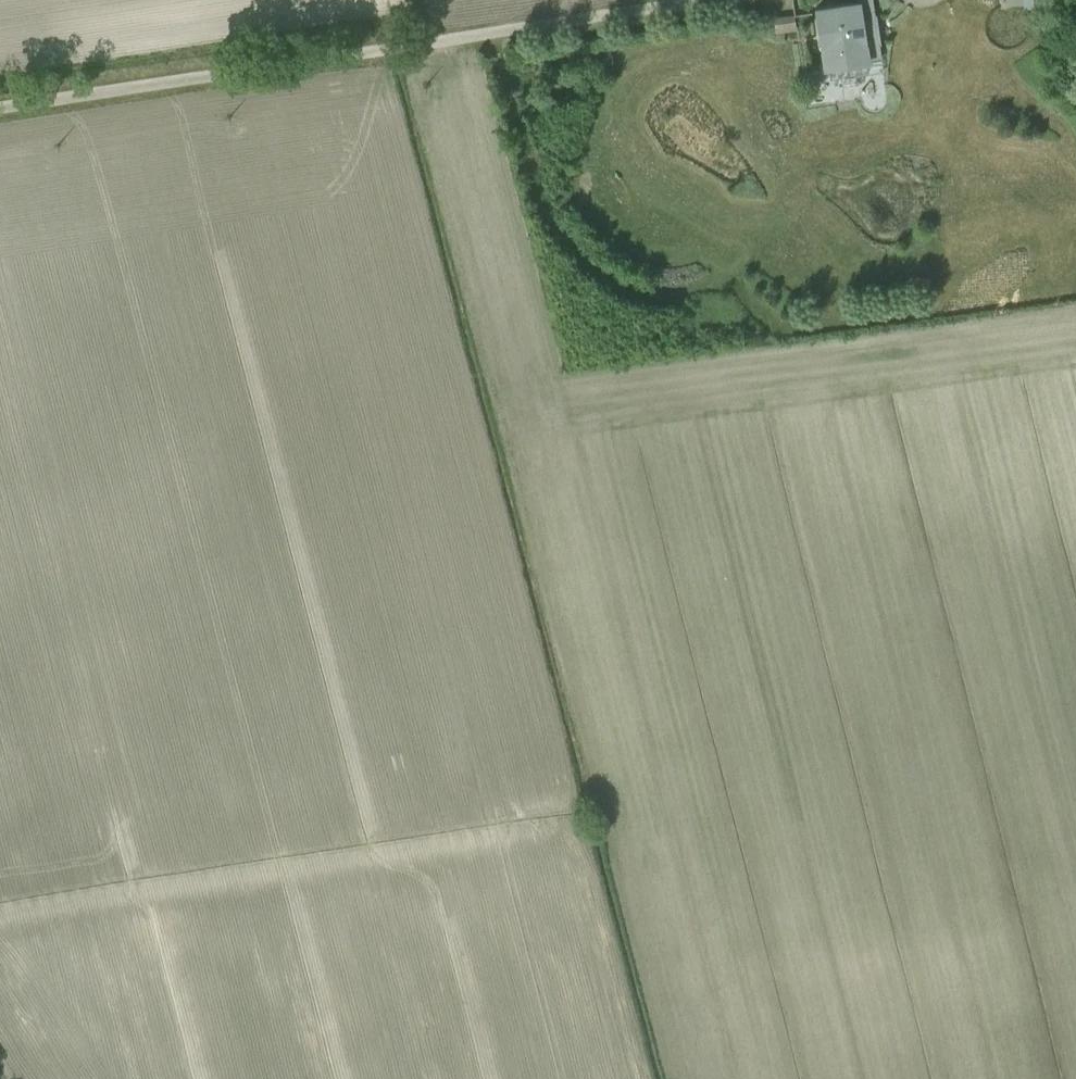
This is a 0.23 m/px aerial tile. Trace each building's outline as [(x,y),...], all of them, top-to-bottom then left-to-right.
[(882,70),(878,43),(880,43),(875,13),(874,13),(872,0),(857,0),(857,1),(815,7),(825,67),(829,66),(831,78),(842,77),(843,84),(857,83),(856,74),(882,70)] [(1042,6),(1042,0),(1006,0),(1007,6),(1022,3),(1023,8),(1042,6)] [(774,33),(795,30),(793,15),(772,17),(774,33)]
